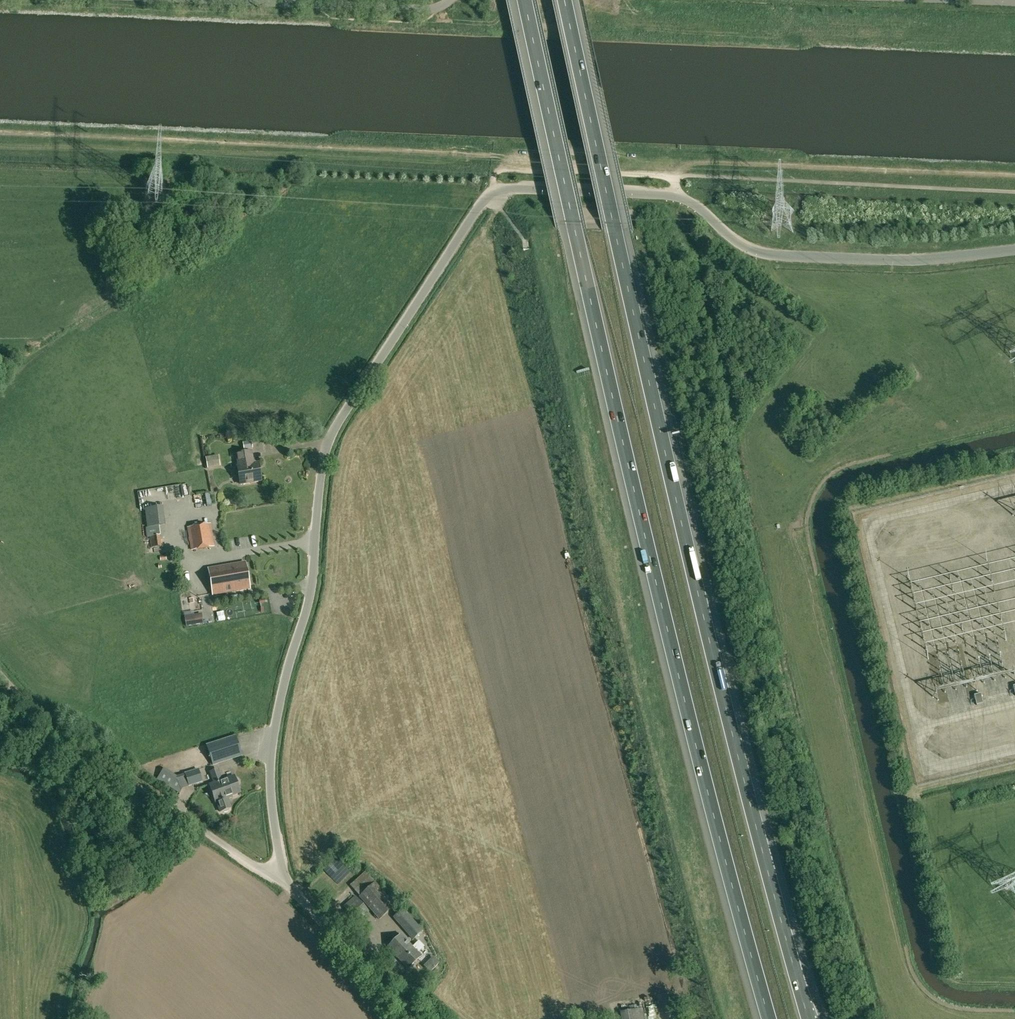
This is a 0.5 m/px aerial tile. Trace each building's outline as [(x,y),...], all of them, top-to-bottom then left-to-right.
[(243,442),(244,449),(252,447),(251,440),(243,442)] [(238,467),(237,467),(240,484),(261,481),(258,464),(251,465),(250,461),(252,460),(251,452),(236,455),(238,467)] [(219,467),(217,457),(205,459),(207,469),(219,467)] [(146,510),(148,526),(150,548),(162,547),(159,524),(164,524),(162,509),(146,510)] [(192,550),(213,547),(210,524),(188,528),(192,550)] [(208,570),(213,595),(249,588),(245,563),(208,570)] [(193,616),(185,617),(187,626),(195,624),(193,616)] [(984,704),(983,699),(981,694),(974,696),(977,705),(984,704)] [(207,746),(213,765),(241,756),(235,737),(207,746)] [(181,791),(176,776),(164,768),(163,771),(158,779),(180,793),(181,791)] [(185,774),(189,787),(202,782),(198,770),(185,774)] [(236,778),(235,778),(234,776),(221,781),(217,770),(210,772),(214,783),(209,785),(215,803),(217,802),(220,812),(222,811),(223,812),(224,812),(225,812),(226,812),(227,812),(228,812),(228,811),(228,810),(229,810),(229,809),(231,808),(228,798),(227,797),(240,793),(237,785),(238,785),(238,784),(239,783),(239,782),(239,781),(238,781),(238,780),(238,779),(237,779),(236,778)] [(374,884),(360,898),(380,920),(395,906),(374,884)] [(369,911),(357,898),(345,910),(356,922),(369,911)] [(422,931),(402,909),(392,918),(412,940),(422,931)] [(413,948),(407,942),(401,936),(388,948),(408,969),(421,956),(418,953),(425,947),(419,942),(413,948)] [(437,962),(432,956),(424,963),(429,968),(437,962)] [(624,1018),(645,1018),(643,1009),(623,1013),(624,1018)]
